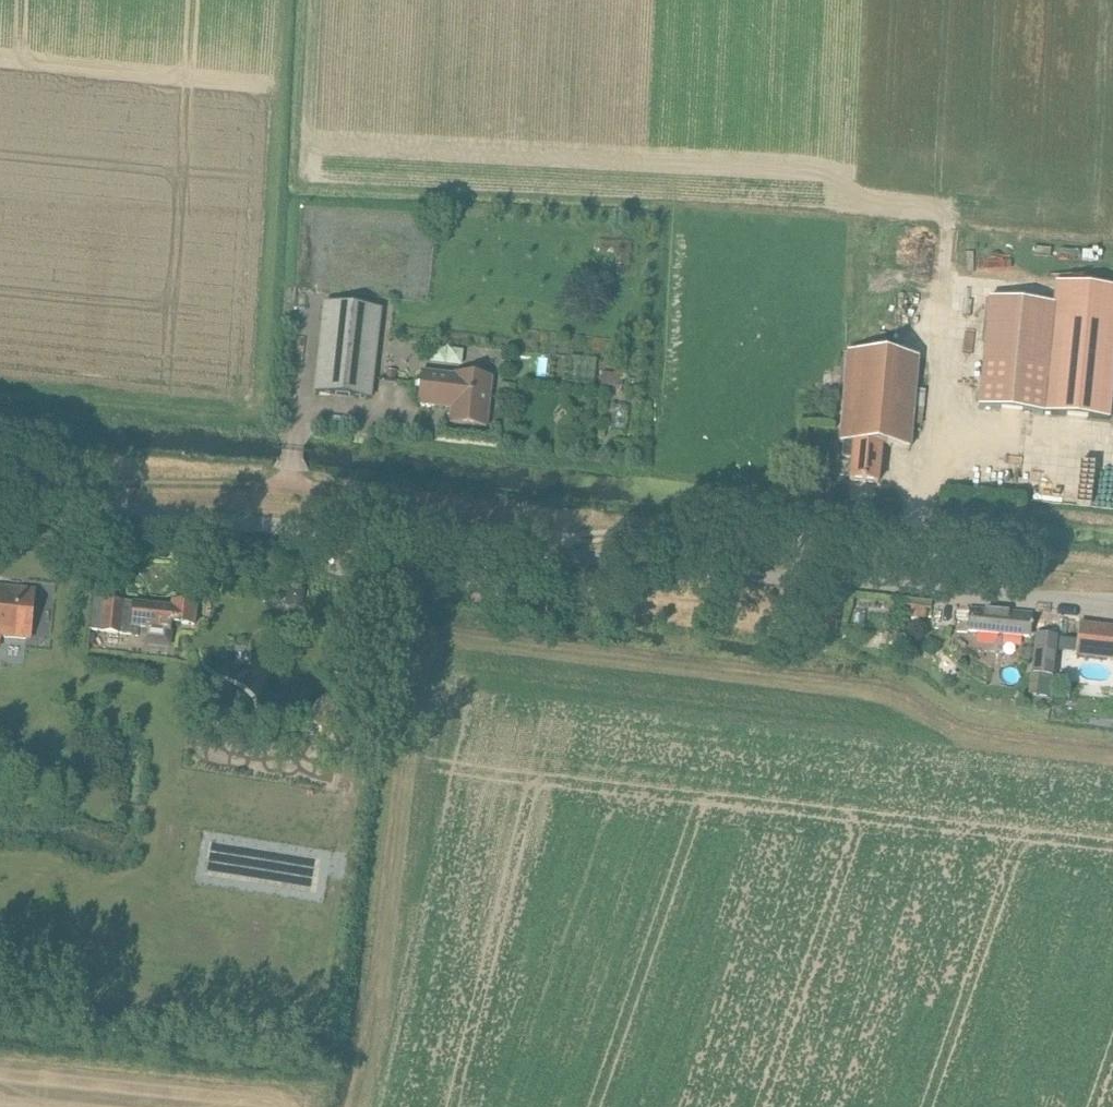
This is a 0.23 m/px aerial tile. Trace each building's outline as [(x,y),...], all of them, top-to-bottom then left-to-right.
[(1108,420),(1112,372),(1112,286),(1057,280),(1056,285),(1055,305),(1044,414),(1108,420)] [(990,299),(980,407),(1044,414),(1055,305),(990,299)] [(380,312),(327,306),(317,393),(370,399),(380,312)] [(911,449),(913,425),(923,426),(926,391),(916,390),(919,360),(849,353),(841,442),(844,442),(843,457),(852,458),(850,481),(878,483),(882,447),(911,449)] [(569,358),(566,384),(593,387),(595,361),(569,358)] [(457,376),(422,372),(418,405),(453,409),(451,425),(488,429),(493,377),(457,373),(457,376)] [(602,373),(601,386),(622,388),(623,376),(602,373)] [(626,410),(613,409),(611,433),(624,434),(626,410)] [(29,640),(34,590),(0,587),(0,637),(29,640)] [(286,589),(286,604),(303,605),(304,589),(286,589)] [(91,633),(102,634),(138,637),(139,628),(142,628),(140,644),(170,647),(172,625),(195,627),(197,605),(173,603),(172,608),(94,601),(91,633)] [(971,608),(969,634),(1030,638),(1031,613),(971,608)] [(909,609),(908,619),(923,620),(924,610),(909,609)] [(865,613),(854,612),(852,624),(863,626),(865,613)] [(1078,623),(1076,640),(1060,638),(1058,652),(1075,654),(1074,657),(1112,662),(1112,627),(1078,623)] [(1037,635),(1030,697),(1049,699),(1057,638),(1037,635)]
